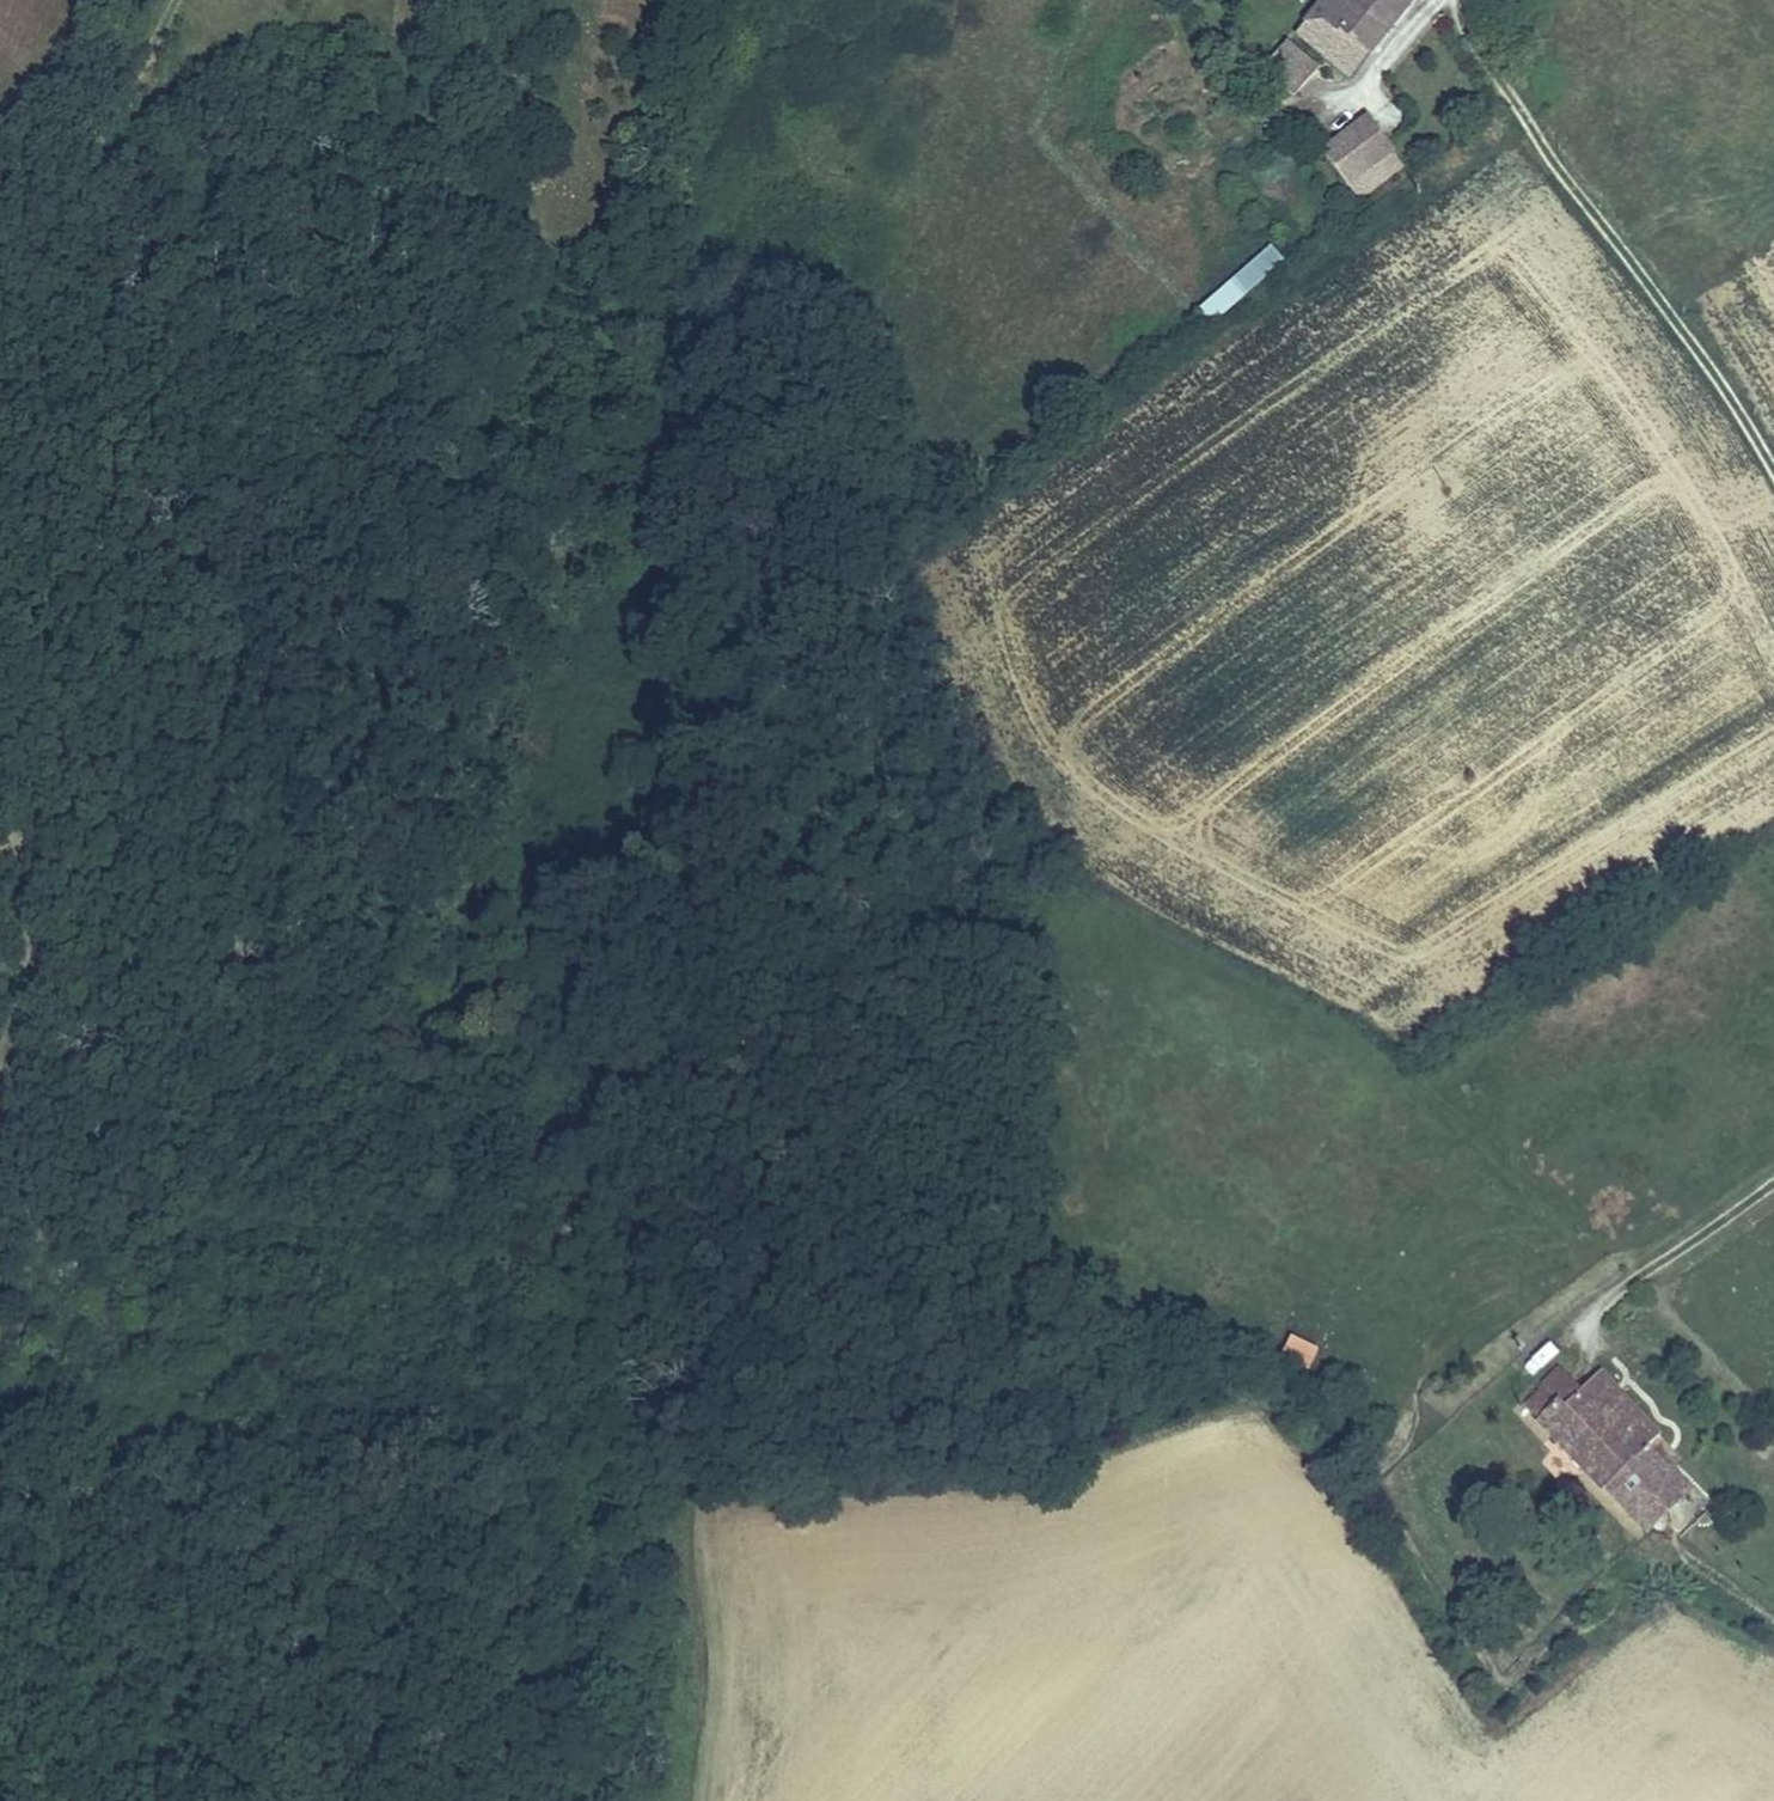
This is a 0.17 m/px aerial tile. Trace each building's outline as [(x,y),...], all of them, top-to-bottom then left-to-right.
[(1314,13),(1361,56),(1414,0),(1325,0),(1314,13)] [(1361,56),(1314,13),(1296,34),(1341,78),(1361,56)] [(1316,70),(1291,50),(1270,73),(1294,93),(1316,70)] [(1363,128),(1330,163),(1369,201),(1405,167),(1363,128)] [(1216,324),(1286,259),(1271,243),(1201,307),(1216,324)] [(1291,1334),(1282,1356),(1311,1368),(1320,1346),(1291,1334)] [(1523,1414),(1600,1491),(1643,1448),(1654,1433),(1593,1373),(1573,1391),(1558,1375),(1523,1414)] [(1643,1448),(1600,1491),(1642,1533),(1682,1490),(1643,1448)]
